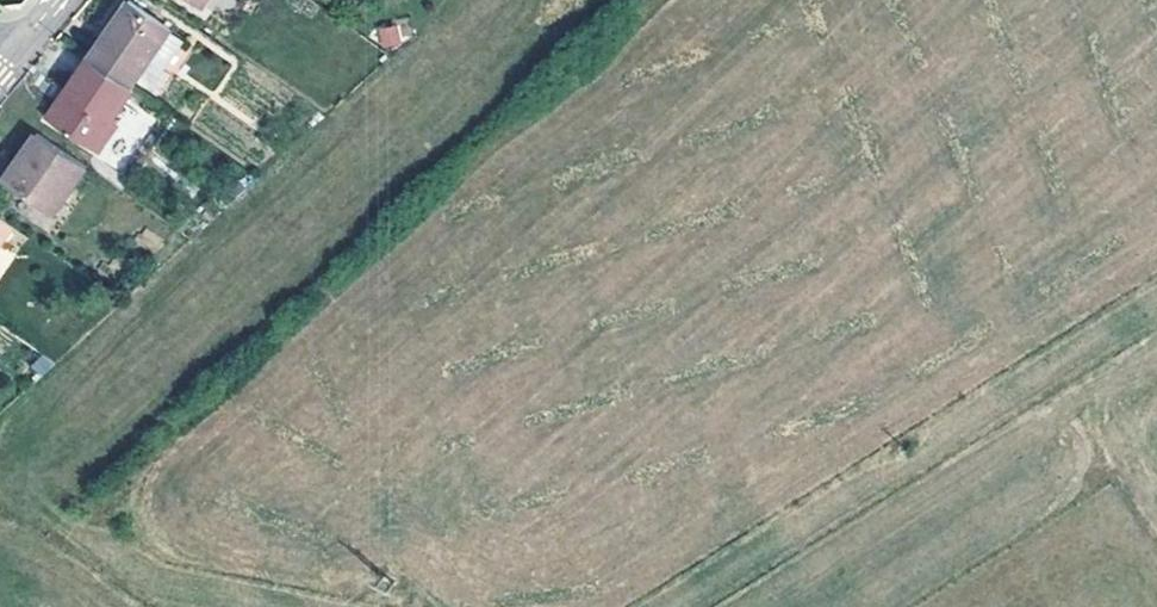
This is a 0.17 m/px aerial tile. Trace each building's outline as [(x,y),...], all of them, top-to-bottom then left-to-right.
[(171,29),(130,0),(129,0),(88,58),(130,87),(150,58),(171,29)] [(397,26),(380,30),(384,47),(401,43),(397,26)] [(165,68),(186,39),(171,29),(150,58),(165,68)] [(112,119),(132,89),(130,87),(88,58),(67,89),(73,93),(53,121),(97,152),(118,123),(112,119)] [(73,93),(67,89),(47,117),(53,121),(73,93)] [(927,96),(905,110),(912,121),(898,130),(891,120),(869,134),(917,206),(975,167),(927,96)] [(905,110),(891,120),(898,130),(912,121),(905,110)] [(557,130),(567,141),(578,132),(567,121),(557,130)] [(53,214),(86,167),(38,132),(22,154),(4,180),(53,214)] [(14,225),(0,215),(0,245),(14,225)] [(430,323),(447,307),(442,302),(425,318),(430,323)] [(949,310),(945,304),(935,311),(940,317),(949,310)]
